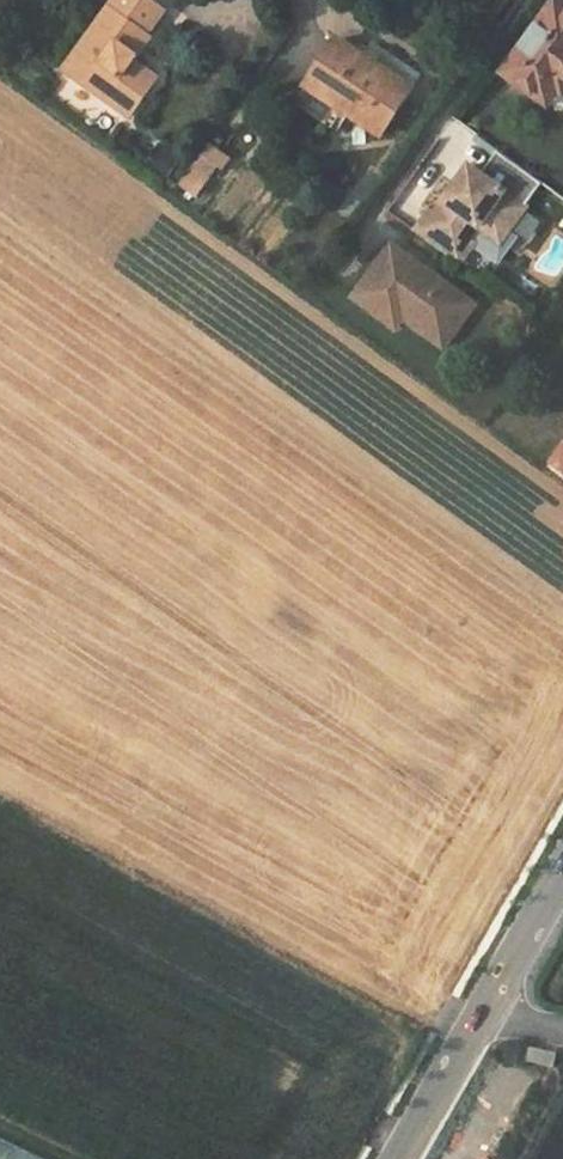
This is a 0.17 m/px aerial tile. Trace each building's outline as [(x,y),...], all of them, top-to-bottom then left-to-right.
[(65,71),(131,117),(154,85),(129,68),(135,60),(151,38),(146,35),(164,10),(150,0),(115,0),(65,71)] [(544,102),(554,87),(560,93),(549,106),(562,116),(562,5),(557,1),(503,73),(544,102)] [(309,84),(297,103),(332,128),(344,112),(383,136),(414,87),(338,39),(309,84)] [(129,68),(154,85),(160,77),(135,60),(129,68)] [(289,98),(297,103),(309,84),(302,79),(289,98)] [(554,87),(544,102),(549,106),(560,93),(554,87)] [(235,161),(210,143),(202,153),(218,165),(228,171),(235,161)] [(196,196),(218,165),(202,153),(180,185),(196,196)] [(430,211),(415,231),(459,264),(474,244),(498,261),(516,237),(509,232),(527,207),(470,166),(434,214),(430,211)] [(474,305),(392,244),(353,297),(396,328),(403,318),(422,332),(432,318),(454,333),(474,305)] [(443,347),(454,333),(432,318),(422,332),(443,347)] [(545,1057),(546,1048),(532,1045),(530,1055),(545,1057)] [(0,1136),(0,1158),(46,1158),(0,1136)]
